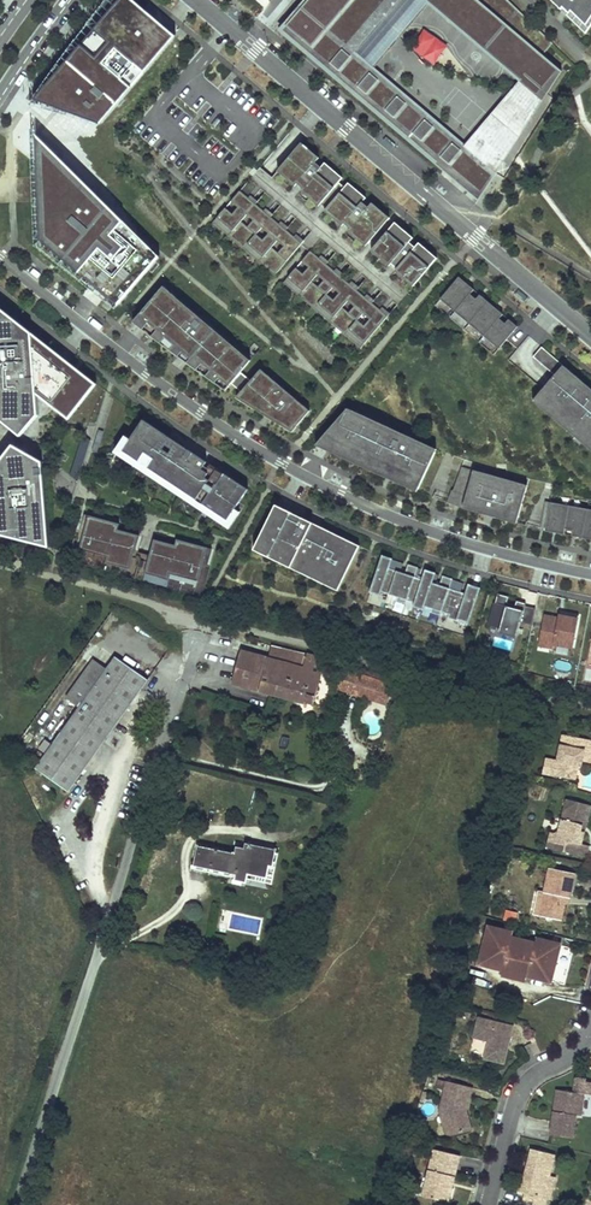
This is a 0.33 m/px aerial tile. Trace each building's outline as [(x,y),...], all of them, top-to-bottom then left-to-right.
[(173,36),(143,10),(144,9),(134,0),(119,0),(71,56),(79,63),(58,87),(92,116),(93,115),(101,122),(173,36)] [(300,6),(302,9),(300,12),(298,11),(286,25),(483,194),(497,173),(498,171),(490,165),(495,159),(491,155),(494,152),(477,138),(474,141),(470,137),(465,143),(375,65),(356,49),(397,0),(305,0),(300,6)] [(426,0),(397,0),(356,49),(375,65),(429,2),(426,0)] [(509,0),(426,0),(429,2),(519,80),(524,73),(548,93),(562,70),(543,54),(554,43),(509,0)] [(562,10),(564,8),(566,9),(571,13),(568,16),(588,34),(590,28),(590,0),(551,0),(562,10)] [(286,25),(280,32),(479,200),(483,194),(286,25)] [(79,63),(71,56),(35,98),(101,122),(93,115),(92,116),(58,87),(79,63)] [(221,63),(216,69),(223,75),(228,69),(221,63)] [(548,93),(524,73),(519,80),(470,137),(474,141),(477,138),(494,152),(491,155),(495,159),(490,165),(498,171),(548,93)] [(118,306),(161,257),(36,135),(41,243),(118,306)] [(325,206),(369,243),(390,217),(373,202),(369,207),(363,202),(367,198),(349,182),(345,187),(340,182),(344,178),(326,163),(322,167),(316,162),(320,158),(302,142),(280,168),(325,206)] [(241,191),(218,218),(280,270),(303,243),(295,237),(287,230),(280,224),(272,217),(264,211),(257,204),(249,198),(241,191)] [(252,195),(249,198),(257,204),(259,201),(252,195)] [(267,208),(264,211),(272,217),(274,214),(267,208)] [(280,270),(218,218),(214,222),(276,275),(280,270)] [(282,221),(280,224),(287,230),(290,227),(282,221)] [(414,237),(396,222),(374,248),(383,256),(386,252),(395,259),(392,263),(398,269),(401,265),(410,272),(407,276),(416,284),(438,258),(420,242),(416,247),(411,242),(414,237)] [(298,234),(295,237),(303,243),(305,240),(298,234)] [(320,258),(312,250),(288,278),(366,343),(389,316),(381,310),(373,303),(366,297),(358,290),(351,283),(343,277),(335,271),(327,264),(320,258)] [(322,255),(320,258),(327,264),(330,261),(322,255)] [(338,268),(335,271),(343,277),(345,274),(338,268)] [(460,276),(441,298),(500,348),(515,330),(506,323),(510,318),(489,301),(486,305),(477,298),(471,293),(475,289),(460,276)] [(288,278),(285,282),(362,348),(366,343),(288,278)] [(353,281),(351,283),(358,290),(361,287),(353,281)] [(177,297),(164,287),(134,322),(221,385),(294,431),(311,411),(304,405),(301,408),(268,380),(271,377),(262,369),(252,381),(242,372),(246,367),(237,359),(240,355),(231,348),(228,352),(219,345),(223,341),(197,320),(194,323),(185,316),(188,312),(174,300),(177,297)] [(475,289),(471,293),(477,298),(481,294),(475,289)] [(369,294),(366,297),(373,303),(376,300),(369,294)] [(252,361),(177,297),(174,300),(188,312),(185,316),(194,323),(197,320),(223,341),(219,345),(228,352),(231,348),(240,355),(237,359),(246,367),(252,361)] [(25,438),(42,395),(74,421),(102,386),(67,358),(36,335),(8,312),(0,307),(0,418),(25,438)] [(384,307),(381,310),(389,316),(392,313),(384,307)] [(519,326),(510,318),(506,323),(515,330),(519,326)] [(534,355),(556,374),(561,367),(573,377),(576,374),(543,346),(534,355)] [(576,374),(573,377),(561,367),(556,374),(534,399),(590,448),(590,387),(576,374)] [(304,405),(271,377),(268,380),(301,408),(304,405)] [(359,413),(348,408),(345,411),(358,417),(359,413)] [(392,429),(359,413),(358,417),(345,411),(327,433),(339,442),(334,454),(379,474),(383,465),(395,470),(391,480),(398,483),(401,478),(410,483),(412,478),(421,482),(435,452),(421,446),(422,443),(403,434),(399,441),(395,439),(397,435),(390,432),(392,429)] [(159,430),(143,420),(130,439),(125,436),(123,440),(127,443),(123,451),(135,459),(132,464),(136,466),(139,461),(185,492),(181,497),(185,499),(189,494),(203,504),(199,509),(212,517),(216,512),(228,520),(233,513),(238,516),(240,513),(235,509),(248,489),(227,475),(220,485),(218,484),(216,488),(203,480),(206,476),(200,471),(206,461),(188,449),(180,461),(156,445),(151,453),(146,450),(159,430)] [(403,434),(392,429),(390,432),(397,435),(395,439),(399,441),(403,434)] [(188,449),(159,430),(146,450),(151,453),(156,445),(180,461),(188,449)] [(339,442),(327,433),(316,445),(334,454),(339,442)] [(127,443),(123,440),(115,452),(132,464),(135,459),(123,451),(127,443)] [(436,449),(422,443),(421,446),(435,452),(436,449)] [(15,445),(0,464),(0,529),(1,535),(52,548),(44,463),(15,445)] [(185,492),(139,461),(136,466),(181,497),(185,492)] [(227,475),(206,461),(200,471),(206,476),(203,480),(216,488),(218,484),(220,485),(227,475)] [(395,470),(383,465),(379,474),(391,480),(395,470)] [(474,470),(462,467),(455,491),(452,490),(447,502),(475,511),(477,504),(487,507),(486,510),(496,513),(497,509),(507,512),(505,520),(516,523),(524,495),(514,492),(517,482),(484,473),(481,483),(472,480),(474,470)] [(484,473),(474,470),(472,480),(481,483),(484,473)] [(417,492),(421,482),(412,478),(410,483),(401,478),(398,483),(417,492)] [(527,485),(517,482),(514,492),(524,495),(527,485)] [(189,494),(185,499),(199,509),(203,504),(189,494)] [(546,501),(540,530),(564,534),(566,529),(573,530),(572,536),(590,539),(590,510),(546,501)] [(477,504),(475,511),(505,520),(507,512),(497,509),(496,513),(486,510),(487,507),(477,504)] [(349,541),(274,506),(254,550),(327,586),(330,580),(340,585),(357,551),(347,546),(349,541)] [(238,516),(233,513),(228,520),(216,512),(212,517),(230,529),(238,516)] [(89,515),(85,514),(81,529),(77,529),(71,553),(78,555),(89,515)] [(120,524),(89,515),(80,549),(108,557),(106,563),(130,569),(140,535),(118,530),(120,524)] [(208,548),(177,539),(176,545),(155,539),(146,573),(170,580),(171,574),(199,581),(208,548)] [(347,546),(357,551),(360,546),(349,541),(347,546)] [(25,544),(21,557),(34,561),(38,547),(25,544)] [(212,549),(208,548),(199,581),(171,574),(168,587),(201,596),(205,590),(212,565),(208,564),(212,549)] [(108,557),(80,549),(78,555),(82,564),(104,570),(108,557)] [(143,553),(135,551),(128,576),(136,578),(143,553)] [(150,555),(143,553),(136,578),(143,581),(150,555)] [(393,559),(382,555),(370,592),(380,596),(382,592),(397,597),(396,601),(406,604),(407,600),(414,603),(413,607),(423,610),(425,606),(432,608),(431,612),(441,615),(442,612),(449,614),(448,618),(458,621),(459,619),(469,623),(481,588),(468,584),(465,593),(450,588),(453,579),(443,576),(440,585),(433,583),(436,573),(425,569),(422,579),(415,577),(418,567),(408,564),(405,573),(389,568),(393,559)] [(130,569),(106,563),(104,570),(128,576),(130,569)] [(170,580),(146,573),(143,581),(168,587),(170,580)] [(340,585),(330,580),(327,586),(338,591),(340,585)] [(510,597),(497,595),(491,627),(520,633),(522,622),(534,625),(537,608),(526,606),(527,603),(517,601),(516,606),(508,604),(510,597)] [(580,615),(567,613),(567,616),(560,614),(559,617),(545,615),(539,645),(554,648),(555,644),(574,647),(580,615)] [(258,644),(259,639),(252,637),(251,641),(250,645),(257,646),(258,644)] [(271,647),(268,659),(303,668),(307,656),(271,647)] [(241,652),(232,684),(314,705),(326,661),(307,656),(303,668),(268,659),(241,652)] [(37,768),(69,792),(151,682),(118,658),(109,670),(81,708),(46,756),(40,751),(34,759),(40,764),(37,768)] [(109,670),(96,661),(68,699),(81,708),(109,670)] [(344,671),(338,687),(387,704),(393,687),(344,671)] [(565,732),(556,774),(577,778),(582,759),(590,761),(590,738),(565,732)] [(586,771),(583,785),(590,787),(590,773),(586,771)] [(565,845),(564,851),(586,856),(589,845),(581,842),(583,832),(579,831),(580,825),(585,826),(590,804),(566,799),(559,830),(555,833),(554,838),(558,843),(565,845)] [(554,838),(555,833),(550,832),(546,846),(564,851),(565,845),(558,843),(554,838)] [(236,854),(198,846),(194,866),(235,874),(234,880),(248,883),(249,875),(267,878),(270,865),(273,865),(276,849),(247,843),(245,849),(237,847),(236,854)] [(578,872),(550,865),(544,889),(539,912),(562,918),(566,902),(567,895),(572,896),(578,872)] [(539,912),(544,889),(539,888),(534,911),(539,912)] [(503,920),(516,923),(518,912),(505,909),(503,920)] [(489,931),(503,935),(504,930),(490,926),(489,931)] [(537,972),(552,975),(558,949),(544,945),(546,941),(537,938),(535,943),(534,948),(520,944),(511,942),(513,932),(504,930),(503,935),(489,931),(482,958),(496,961),(495,966),(504,969),(502,973),(511,976),(512,971),(527,975),(536,977),(537,972)] [(521,940),(520,944),(534,948),(535,943),(521,940)] [(546,941),(544,945),(558,949),(560,944),(546,941)] [(496,961),(482,958),(481,963),(495,966),(496,961)] [(527,975),(512,971),(511,976),(526,980),(527,975)] [(552,975),(537,972),(536,977),(551,980),(552,975)] [(513,1026),(480,1018),(474,1038),(490,1042),(486,1059),(504,1064),(513,1026)] [(439,1110),(443,1125),(451,1123),(453,1134),(471,1129),(467,1114),(464,1113),(463,1109),(466,1109),(472,1086),(447,1080),(439,1110)] [(560,1109),(556,1108),(552,1131),(574,1135),(577,1114),(582,1115),(585,1094),(563,1090),(560,1109)] [(451,1123),(443,1125),(445,1132),(453,1134),(451,1123)] [(519,1191),(524,1192),(522,1202),(532,1204),(545,1204),(547,1198),(551,1186),(544,1184),(546,1175),(551,1176),(556,1154),(531,1147),(519,1191)] [(434,1148),(422,1195),(443,1200),(450,1174),(455,1176),(461,1154),(434,1148)] [(450,1174),(443,1200),(448,1201),(455,1176),(450,1174)] [(551,1199),(556,1177),(551,1176),(546,1175),(544,1184),(551,1186),(547,1198),(551,1199)]
